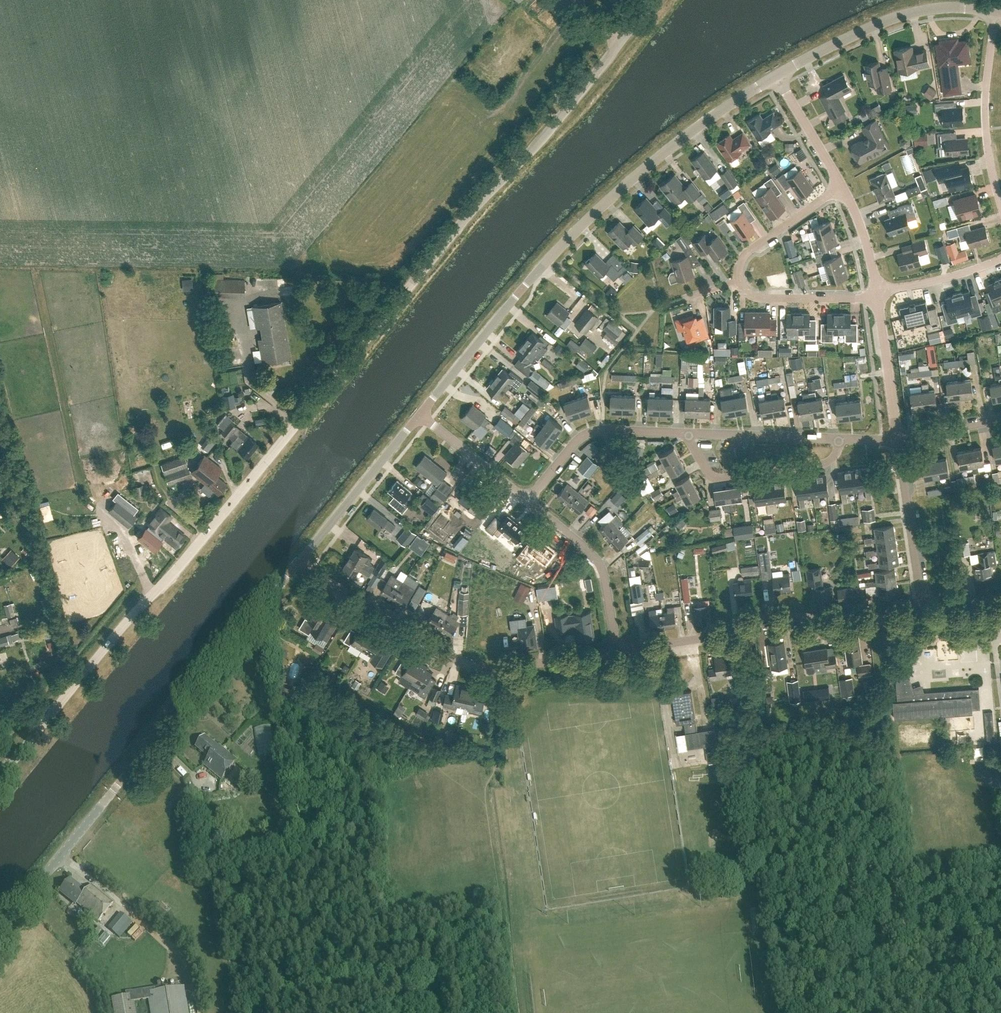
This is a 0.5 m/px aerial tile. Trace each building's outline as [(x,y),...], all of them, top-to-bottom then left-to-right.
[(549,1),(545,0),(537,0),(535,11),(546,13),(549,1)] [(960,91),(956,62),(959,58),(968,57),(966,41),(937,45),(940,65),(941,64),(945,93),(960,91)] [(912,55),(911,47),(895,50),(900,72),(915,69),(915,67),(929,64),(926,50),(917,52),(917,54),(912,55)] [(878,62),(865,65),(869,84),(875,83),(877,92),(891,89),(888,75),(886,67),(880,69),(878,62)] [(831,118),(845,110),(837,97),(851,89),(843,75),(823,86),(827,94),(820,98),(831,118)] [(931,88),(925,96),(931,99),(936,92),(931,88)] [(947,109),(947,103),(935,104),(936,115),(942,114),(943,125),(949,125),(949,127),(951,128),(955,127),(956,126),(956,124),(964,123),(962,107),(947,109)] [(780,123),(773,112),(763,119),(760,114),(747,122),(758,140),(771,131),(770,130),(780,123)] [(860,115),(863,121),(869,118),(866,112),(860,115)] [(852,150),(851,152),(855,159),(857,160),(858,159),(860,162),(873,156),(874,157),(883,152),(890,149),(884,136),(875,120),(862,128),(866,135),(867,137),(864,139),(864,140),(860,142),(859,141),(851,146),(853,149),(852,150)] [(750,144),(743,133),(732,140),(729,135),(717,143),(729,160),(732,166),(735,166),(739,163),(739,161),(736,155),(740,152),(739,151),(750,144)] [(952,139),(951,133),(937,134),(939,147),(946,146),(946,154),(966,153),(965,138),(952,139)] [(928,144),(927,135),(916,136),(916,145),(928,144)] [(802,148),(795,152),(800,161),(807,157),(802,148)] [(704,179),(717,170),(704,152),(692,161),(704,179)] [(960,169),(958,163),(936,168),(939,181),(947,179),(950,190),(972,184),(968,167),(960,169)] [(775,165),(769,169),(774,175),(779,171),(775,165)] [(799,170),(795,165),(784,173),(777,178),(786,189),(792,184),(801,197),(813,189),(799,170)] [(934,175),(932,168),(923,171),(925,178),(934,175)] [(730,188),(737,183),(727,169),(720,174),(730,188)] [(897,169),(891,171),(895,185),(901,183),(897,169)] [(685,188),(675,174),(660,186),(674,204),(684,196),(689,202),(700,193),(692,183),(685,188)] [(885,174),(883,175),(877,178),(871,180),(880,201),(894,195),(885,174)] [(921,175),(915,178),(918,185),(921,192),(927,189),(921,175)] [(770,219),(785,208),(777,196),(782,192),(771,177),(764,183),(768,189),(756,198),(770,219)] [(921,192),(918,185),(905,191),(908,197),(921,192)] [(736,190),(739,196),(745,193),(742,187),(736,190)] [(702,205),(708,200),(703,194),(697,198),(702,205)] [(959,218),(980,212),(975,195),(954,201),(959,218)] [(936,207),(949,203),(947,196),(933,200),(936,207)] [(659,212),(646,198),(634,209),(649,225),(658,216),(666,225),(674,218),(664,207),(659,212)] [(755,230),(747,219),(753,215),(744,202),(738,206),(738,207),(728,214),(728,216),(731,220),(727,223),(732,230),(736,228),(743,238),(755,230)] [(724,203),(711,212),(716,219),(729,210),(724,203)] [(890,234),(910,227),(908,221),(916,218),(911,203),(897,208),(899,215),(885,220),(890,234)] [(708,215),(703,218),(707,224),(712,220),(708,215)] [(812,239),(817,237),(834,232),(831,221),(819,225),(817,217),(810,219),(812,227),(810,227),(811,232),(809,232),(812,239)] [(628,231),(620,222),(608,233),(623,248),(630,241),(634,244),(643,236),(633,226),(628,231)] [(967,238),(970,247),(989,241),(985,227),(970,231),(968,224),(946,230),(949,240),(959,237),(960,240),(967,238)] [(815,257),(830,252),(829,246),(837,243),(834,232),(817,237),(820,244),(816,245),(817,250),(813,251),(815,257)] [(710,241),(705,234),(693,242),(701,254),(708,249),(715,260),(728,251),(717,236),(710,241)] [(684,251),(690,247),(681,236),(676,240),(684,251)] [(792,239),(785,241),(789,257),(797,254),(792,239)] [(914,267),(915,266),(921,264),(919,257),(920,254),(928,252),(924,240),(912,243),(914,250),(897,254),(901,269),(908,267),(909,269),(914,267)] [(973,258),(971,252),(963,254),(960,240),(952,242),(957,262),(973,258)] [(943,245),(936,247),(939,257),(941,256),(943,262),(948,260),(943,245)] [(828,271),(845,266),(841,255),(832,258),(830,252),(815,257),(817,262),(821,261),(822,265),(826,264),(828,271)] [(605,263),(596,253),(585,263),(599,277),(605,271),(614,281),(627,268),(613,255),(608,260),(605,263)] [(671,283),(679,281),(693,276),(687,256),(672,261),(675,271),(671,273),(669,277),(671,283)] [(845,266),(828,271),(830,278),(826,279),(828,283),(848,277),(845,266)] [(799,286),(805,284),(801,269),(794,271),(799,286)] [(623,277),(627,281),(632,277),(627,272),(623,277)] [(1000,301),(1000,285),(998,279),(995,280),(994,283),(989,285),(995,299),(988,301),(988,302),(993,312),(1000,309),(1000,301)] [(957,292),(963,313),(969,312),(971,317),(982,314),(978,302),(972,304),(969,291),(963,293),(960,291),(957,292)] [(956,315),(963,313),(957,292),(953,294),(952,296),(946,298),(949,311),(944,312),(947,324),(958,321),(956,315)] [(927,310),(925,302),(926,302),(925,301),(924,302),(915,304),(915,303),(909,305),(910,305),(900,308),(899,308),(899,309),(904,328),(905,328),(926,323),(927,331),(940,328),(935,308),(927,310)] [(262,362),(290,357),(281,302),(247,308),(250,329),(261,327),(263,339),(258,339),(262,362)] [(559,325),(569,312),(557,302),(546,315),(559,325)] [(997,325),(993,312),(988,302),(984,304),(992,327),(997,325)] [(730,320),(730,307),(715,307),(715,325),(724,325),(724,332),(736,332),(736,320),(730,320)] [(587,333),(600,317),(588,308),(575,324),(587,333)] [(758,333),(758,312),(745,312),(745,322),(739,322),(739,339),(745,339),(745,333),(758,333)] [(758,312),(758,333),(770,333),(770,340),(776,340),(776,325),(770,325),(770,312),(758,312)] [(798,333),(798,313),(787,313),(787,327),(780,327),(780,339),(792,339),(792,332),(798,333)] [(798,313),(798,333),(804,333),(804,339),(816,339),(816,327),(810,327),(810,313),(798,313)] [(839,333),(839,313),(828,313),(828,327),(821,327),(821,341),(833,341),(833,333),(839,333)] [(839,313),(839,333),(845,333),(845,341),(857,341),(857,327),(851,327),(851,313),(839,313)] [(694,320),(692,315),(676,321),(679,330),(684,329),(688,340),(696,338),(697,341),(709,337),(702,318),(694,320)] [(617,338),(624,329),(611,319),(604,328),(617,338)] [(990,327),(989,321),(981,324),(982,330),(990,327)] [(558,327),(561,334),(568,330),(565,324),(558,327)] [(929,333),(932,343),(944,340),(941,330),(929,333)] [(615,344),(618,341),(607,332),(604,336),(615,344)] [(532,333),(524,342),(536,352),(542,356),(548,349),(546,347),(549,343),(540,336),(539,338),(532,333)] [(587,337),(580,346),(591,354),(598,346),(587,337)] [(571,339),(568,344),(576,351),(580,346),(571,339)] [(533,356),(536,352),(524,342),(516,352),(523,357),(521,360),(530,367),(536,358),(533,356)] [(555,349),(561,354),(565,349),(558,344),(555,349)] [(931,365),(937,364),(934,345),(928,346),(931,365)] [(956,360),(957,366),(969,364),(975,363),(974,352),(967,353),(967,355),(959,356),(960,360),(956,360)] [(552,353),(546,358),(562,377),(570,370),(561,360),(559,362),(552,353)] [(792,369),(804,368),(802,357),(791,359),(792,369)] [(544,358),(542,361),(550,369),(553,366),(544,358)] [(741,373),(747,372),(745,360),(738,362),(741,373)] [(496,377),(508,387),(510,384),(516,389),(523,381),(511,371),(508,374),(503,369),(496,377)] [(543,386),(549,380),(535,369),(530,375),(543,386)] [(789,385),(795,384),(793,371),(787,372),(789,385)] [(1000,399),(1000,371),(995,372),(994,373),(995,379),(999,378),(1000,383),(990,385),(994,401),(1000,399)] [(729,383),(743,380),(743,375),(742,374),(728,377),(729,383)] [(570,379),(572,385),(584,381),(582,376),(581,375),(570,379)] [(781,375),(768,378),(769,384),(782,381),(781,375)] [(503,392),(508,387),(496,377),(487,388),(505,403),(509,398),(503,392)] [(758,386),(769,384),(768,378),(756,380),(758,386)] [(270,393),(276,386),(267,379),(261,386),(270,393)] [(560,389),(572,385),(570,379),(558,383),(560,389)] [(959,381),(961,397),(973,395),(971,379),(959,381)] [(539,396),(544,390),(532,380),(526,386),(539,396)] [(949,398),(961,397),(959,381),(947,382),(949,398)] [(253,395),(260,392),(257,383),(250,386),(253,395)] [(923,392),(925,408),(937,406),(935,390),(929,391),(928,383),(922,384),(923,391),(923,392)] [(736,413),(733,392),(732,387),(720,389),(722,399),(725,415),(736,413)] [(733,392),(736,413),(749,410),(746,395),(740,396),(739,391),(733,392)] [(686,398),(686,414),(698,414),(698,398),(699,398),(699,392),(687,392),(686,398)] [(771,395),(775,414),(787,412),(784,396),(779,397),(778,392),(772,393),(772,395),(771,395)] [(815,392),(809,393),(813,416),(825,414),(822,398),(816,399),(815,392)] [(913,409),(925,408),(923,392),(910,393),(913,409)] [(798,402),(801,418),(813,416),(809,393),(804,394),(805,401),(798,402)] [(223,396),(225,408),(232,407),(230,395),(223,396)] [(576,399),(581,414),(593,410),(588,395),(576,399)] [(623,412),(623,396),(611,395),(611,411),(623,412)] [(763,416),(775,414),(771,395),(767,396),(767,399),(760,401),(763,416)] [(623,396),(623,412),(635,412),(636,396),(623,396)] [(660,413),(661,397),(649,396),(648,412),(660,413)] [(850,417),(848,401),(848,396),(842,397),(842,402),(836,403),(838,419),(850,417)] [(661,397),(660,413),(672,413),(673,397),(661,397)] [(698,398),(698,414),(710,415),(710,399),(705,398),(699,398),(698,398)] [(570,418),(581,414),(576,399),(565,403),(570,418)] [(848,401),(850,417),(863,416),(860,400),(848,401)] [(525,413),(530,407),(523,402),(519,408),(525,413)] [(490,421),(485,417),(486,416),(473,405),(462,419),(474,429),(480,422),(485,427),(490,421)] [(526,414),(531,418),(538,408),(533,405),(526,414)] [(516,424),(521,418),(506,406),(501,412),(516,424)] [(225,414),(217,424),(223,430),(221,432),(228,438),(228,437),(233,440),(231,444),(237,449),(248,458),(258,445),(248,436),(244,441),(233,431),(236,427),(230,422),(232,419),(225,414)] [(519,423),(524,427),(531,418),(526,414),(519,423)] [(507,437),(514,428),(501,417),(494,425),(495,425),(507,437)] [(542,427),(555,437),(562,427),(550,417),(543,426),(542,427)] [(555,437),(542,427),(543,426),(538,423),(534,427),(539,431),(535,437),(547,447),(555,437)] [(514,430),(509,436),(512,438),(517,432),(514,430)] [(518,466),(530,452),(519,442),(523,438),(517,432),(512,438),(510,440),(515,444),(505,455),(518,466)] [(493,443),(489,447),(495,455),(500,451),(493,443)] [(663,462),(657,465),(660,469),(680,457),(674,447),(660,455),(663,462)] [(969,450),(972,466),(974,473),(979,472),(978,465),(984,463),(981,448),(969,450)] [(961,468),(972,466),(969,450),(957,452),(961,468)] [(226,484),(216,476),(221,468),(204,455),(191,472),(205,484),(202,488),(210,494),(213,490),(218,494),(226,484)] [(438,484),(447,473),(425,455),(416,467),(438,484)] [(184,456),(161,464),(169,486),(192,477),(184,456)] [(588,477),(599,464),(589,456),(579,469),(588,477)] [(680,457),(660,469),(662,473),(668,469),(671,476),(686,468),(680,457)] [(934,461),(937,476),(949,474),(946,458),(934,461)] [(925,479),(937,476),(934,461),(923,463),(925,479)] [(648,466),(651,472),(659,468),(655,462),(648,466)] [(853,470),(856,491),(865,490),(867,499),(872,499),(868,468),(853,470)] [(608,480),(611,474),(604,470),(601,476),(608,480)] [(838,472),(843,503),(848,502),(847,492),(856,491),(853,470),(838,472)] [(820,506),(819,496),(828,495),(826,474),(811,476),(814,497),(815,506),(820,506)] [(675,497),(695,485),(690,475),(675,483),(679,490),(673,493),(675,497)] [(805,498),(814,497),(811,476),(796,478),(800,509),(806,508),(805,498)] [(652,491),(664,483),(660,477),(648,484),(652,491)] [(636,483),(643,495),(649,492),(642,480),(636,483)] [(769,482),(773,512),(778,512),(776,502),(786,501),(783,480),(769,482)] [(397,481),(389,491),(395,496),(390,503),(403,513),(408,507),(402,502),(411,492),(397,481)] [(952,492),(959,491),(957,481),(951,482),(951,486),(939,488),(940,494),(952,492)] [(964,484),(965,490),(977,487),(975,481),(964,484)] [(774,518),(773,512),(769,482),(754,484),(757,505),(767,503),(768,513),(769,513),(769,519),(774,518)] [(568,504),(578,492),(567,484),(558,496),(568,504)] [(136,486),(137,495),(145,494),(143,485),(136,486)] [(492,502),(470,485),(459,499),(481,516),(492,502)] [(695,485),(675,497),(677,501),(683,497),(687,504),(701,496),(695,485)] [(727,488),(731,511),(736,510),(735,502),(733,503),(732,501),(742,499),(741,494),(743,494),(742,486),(740,487),(740,486),(727,488)] [(441,504),(448,495),(438,487),(431,496),(441,504)] [(654,500),(663,494),(660,488),(651,493),(654,500)] [(725,511),(731,511),(727,488),(715,490),(713,491),(714,498),(716,498),(716,503),(726,501),(726,504),(724,504),(725,511)] [(114,497),(136,514),(140,509),(119,491),(114,497)] [(619,491),(611,499),(619,506),(627,498),(619,491)] [(420,497),(424,500),(422,504),(432,513),(439,505),(423,492),(420,497)] [(578,492),(568,504),(579,513),(589,501),(578,492)] [(948,494),(936,495),(936,505),(949,505),(948,494)] [(647,504),(651,508),(656,502),(652,498),(647,504)] [(108,511),(129,528),(138,516),(117,500),(108,511)] [(42,502),(34,504),(37,513),(40,524),(48,522),(45,511),(42,502)] [(831,520),(838,519),(836,503),(829,504),(831,520)] [(592,505),(589,509),(595,513),(598,510),(592,505)] [(673,505),(667,508),(670,514),(676,511),(673,505)] [(176,547),(185,537),(166,522),(171,516),(161,508),(148,524),(176,547)] [(711,520),(722,519),(721,508),(710,509),(711,520)] [(864,522),(875,520),(874,508),(863,510),(864,522)] [(396,526),(387,519),(374,509),(366,519),(379,529),(383,525),(391,532),(396,526)] [(599,529),(608,539),(625,525),(617,515),(615,516),(610,510),(598,520),(603,526),(599,529)] [(526,530),(508,515),(503,521),(496,516),(485,528),(493,534),(494,532),(498,536),(502,531),(516,542),(526,530)] [(452,530),(460,538),(469,529),(477,520),(474,517),(464,527),(459,522),(452,530)] [(682,527),(686,523),(681,518),(677,523),(682,527)] [(805,520),(797,521),(798,531),(806,530),(805,520)] [(736,539),(755,536),(753,524),(734,526),(736,539)] [(625,525),(608,539),(617,550),(629,540),(627,537),(632,533),(625,525)] [(857,528),(853,528),(854,535),(863,533),(862,526),(857,526),(857,528)] [(876,541),(896,539),(894,526),(874,528),(876,538),(872,539),(872,537),(864,538),(865,543),(876,541)] [(416,534),(407,527),(397,539),(406,547),(416,534)] [(640,545),(653,533),(652,532),(648,527),(635,539),(640,545)] [(725,538),(735,536),(733,527),(724,528),(725,538)] [(417,544),(424,551),(432,543),(425,536),(417,544)] [(516,557),(525,564),(530,558),(532,559),(536,559),(537,557),(545,563),(554,552),(538,539),(532,546),(527,543),(516,557)] [(867,555),(878,554),(897,551),(896,539),(876,541),(878,550),(874,551),(874,550),(866,551),(867,555)] [(958,556),(970,554),(969,542),(956,543),(958,556)] [(636,550),(640,555),(649,547),(645,543),(636,550)] [(714,553),(728,548),(727,543),(712,547),(714,553)] [(708,546),(697,549),(700,557),(711,553),(708,546)] [(680,557),(687,558),(689,550),(682,548),(680,557)] [(355,549),(349,559),(371,572),(374,566),(369,563),(372,559),(365,554),(355,549)] [(897,551),(878,554),(880,563),(876,563),(876,562),(868,563),(869,568),(880,566),(899,564),(897,551)] [(974,564),(976,579),(993,577),(991,565),(997,564),(995,551),(977,554),(978,555),(970,556),(971,564),(974,564)] [(19,557),(14,552),(6,562),(11,566),(19,557)] [(759,553),(761,569),(769,568),(767,552),(759,553)] [(349,559),(343,569),(355,576),(359,570),(369,576),(371,572),(349,559)] [(373,572),(380,576),(385,567),(378,563),(373,572)] [(741,567),(742,575),(759,573),(758,565),(741,567)] [(821,588),(820,583),(822,583),(820,569),(806,571),(808,585),(812,584),(814,592),(816,591),(819,605),(829,603),(829,601),(833,601),(831,586),(821,588)] [(877,585),(897,582),(895,569),(875,572),(877,582),(873,582),(873,581),(866,582),(866,587),(877,585)] [(389,579),(381,592),(393,599),(401,586),(403,581),(408,575),(401,571),(397,577),(392,574),(389,579)] [(775,592),(792,589),(789,573),(783,574),(783,576),(773,577),(775,592)] [(369,583),(376,587),(381,578),(375,574),(369,583)] [(401,586),(393,599),(405,606),(413,593),(415,588),(409,585),(414,578),(408,575),(403,581),(401,586)] [(634,602),(644,600),(640,575),(630,577),(634,602)] [(736,597),(753,594),(751,578),(744,579),(744,581),(734,583),(736,597)] [(683,602),(690,601),(688,580),(681,580),(683,602)] [(446,581),(443,587),(451,590),(453,584),(446,581)] [(897,582),(877,585),(879,594),(875,595),(875,593),(867,595),(868,599),(879,597),(879,598),(898,595),(897,582)] [(517,590),(528,595),(531,588),(521,583),(517,590)] [(421,587),(416,595),(421,598),(426,590),(421,587)] [(840,602),(859,599),(857,587),(838,590),(840,602)] [(468,614),(469,592),(460,592),(459,614),(468,614)] [(324,621),(330,610),(319,603),(308,620),(307,619),(302,627),(310,632),(311,631),(322,638),(330,625),(324,621)] [(695,623),(712,621),(709,603),(707,604),(707,606),(693,608),(695,623)] [(4,606),(7,617),(13,615),(10,604),(4,606)] [(440,628),(448,614),(436,607),(428,620),(440,628)] [(662,613),(665,628),(677,626),(674,607),(667,608),(668,612),(662,613)] [(665,628),(662,613),(657,614),(656,610),(649,611),(652,630),(665,628)] [(594,638),(590,612),(575,614),(575,615),(568,616),(568,615),(555,617),(557,628),(570,627),(570,625),(576,624),(578,640),(594,638)] [(451,613),(449,615),(448,614),(440,628),(452,635),(460,622),(456,620),(459,616),(454,613),(453,614),(451,613)] [(536,647),(533,626),(519,628),(522,649),(536,647)] [(362,649),(372,633),(367,630),(366,632),(360,628),(358,632),(352,629),(344,641),(350,645),(351,643),(362,649)] [(372,633),(362,649),(372,656),(370,660),(382,667),(391,653),(379,645),(381,641),(375,638),(377,636),(372,633)] [(0,637),(0,646),(10,643),(7,635),(0,637)] [(848,664),(862,662),(858,637),(844,639),(848,664)] [(772,669),(788,666),(784,642),(768,644),(772,669)] [(325,648),(317,644),(313,649),(321,654),(325,648)] [(828,656),(827,648),(804,651),(807,671),(809,673),(814,672),(815,670),(814,665),(826,663),(827,667),(836,666),(834,655),(828,656)] [(738,672),(736,656),(723,658),(723,657),(715,658),(717,669),(709,670),(711,681),(727,678),(726,674),(738,672)] [(399,681),(409,687),(423,664),(419,661),(417,663),(411,660),(409,664),(403,660),(395,672),(401,676),(399,681)] [(859,676),(872,674),(870,663),(857,665),(859,676)] [(428,667),(423,664),(409,687),(419,694),(425,698),(428,693),(436,680),(430,676),(432,672),(427,669),(428,667)] [(972,709),(980,708),(978,687),(932,691),(923,692),(922,688),(920,683),(912,686),(909,675),(896,679),(897,700),(892,700),(893,718),(947,714),(972,712),(972,709)] [(856,695),(853,678),(840,680),(843,697),(856,695)] [(798,679),(788,681),(791,701),(801,700),(798,679)] [(386,693),(390,686),(382,681),(378,687),(386,693)] [(463,706),(468,687),(456,684),(454,696),(446,694),(443,706),(457,710),(458,705),(463,706)] [(437,701),(441,689),(435,687),(431,698),(437,701)] [(468,687),(463,706),(469,708),(468,712),(481,715),(484,703),(476,701),(479,689),(468,687)] [(829,688),(820,689),(821,698),(830,697),(829,688)] [(812,690),(804,691),(805,700),(813,699),(812,690)] [(692,691),(672,694),(677,724),(686,723),(688,732),(685,733),(688,748),(705,745),(708,762),(721,760),(716,728),(715,729),(698,731),(696,721),(692,691)] [(713,709),(724,707),(722,696),(711,697),(713,709)] [(425,719),(429,713),(420,707),(416,714),(425,719)] [(984,712),(986,732),(994,732),(992,711),(984,712)] [(995,745),(994,732),(986,732),(988,746),(995,745)] [(456,736),(446,733),(444,739),(454,742),(456,736)] [(218,747),(205,736),(196,747),(209,758),(203,765),(222,780),(238,761),(219,745),(218,747)] [(86,891),(70,878),(59,891),(75,904),(76,903),(98,921),(113,903),(91,884),(86,891)] [(162,917),(169,910),(161,902),(154,909),(162,917)] [(116,935),(128,920),(119,913),(107,928),(116,935)] [(139,922),(130,931),(138,940),(147,931),(139,922)] [(169,985),(125,992),(126,995),(112,998),(114,1012),(135,1012),(133,1001),(149,999),(151,1012),(188,1012),(183,986),(170,988),(169,985)]
